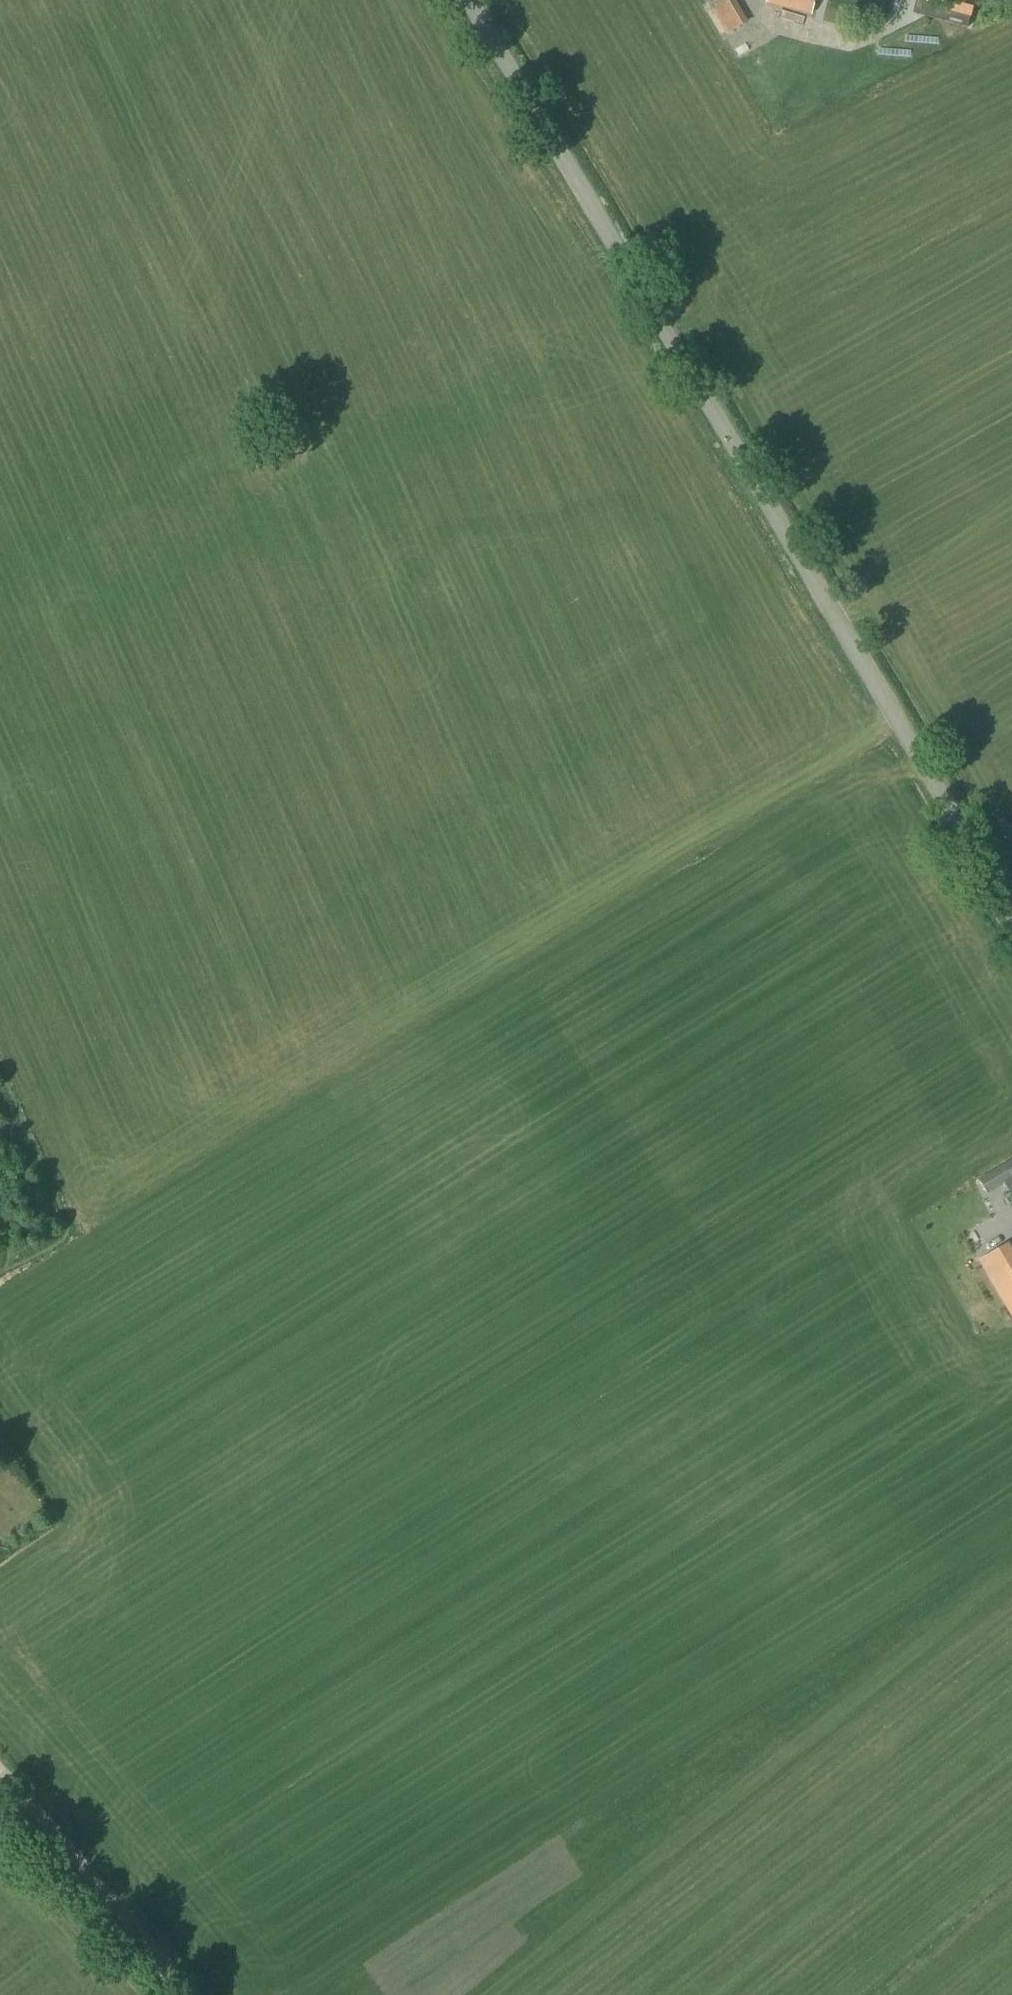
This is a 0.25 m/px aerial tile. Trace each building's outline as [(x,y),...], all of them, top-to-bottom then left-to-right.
[(731,29),(750,16),(739,0),(712,0),(731,29)] [(815,0),(767,0),(766,3),(811,15),(815,0)] [(914,13),(967,28),(975,0),(917,0),(914,13)] [(746,23),(732,28),(736,39),(750,33),(746,23)] [(979,1180),(987,1194),(1004,1184),(1009,1192),(1011,1198),(1011,1160),(979,1180)] [(996,1218),(967,1234),(972,1244),(1002,1229),(996,1218)] [(1011,1297),(1011,1273),(1010,1274),(996,1252),(987,1257),(1011,1297)] [(10,1546),(6,1534),(0,1537),(0,1549),(10,1546)]
